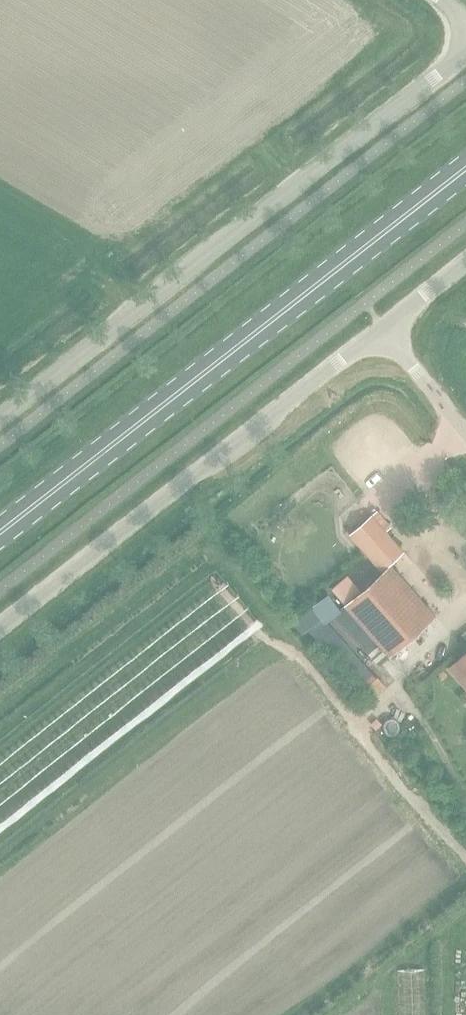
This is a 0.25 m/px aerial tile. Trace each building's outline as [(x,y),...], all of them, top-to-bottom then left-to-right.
[(371,514),(349,533),(382,570),(390,563),(403,551),(371,514)] [(377,666),(389,656),(435,616),(390,563),(382,570),(332,614),(377,666)] [(448,667),(465,688),(465,652),(448,667)]
